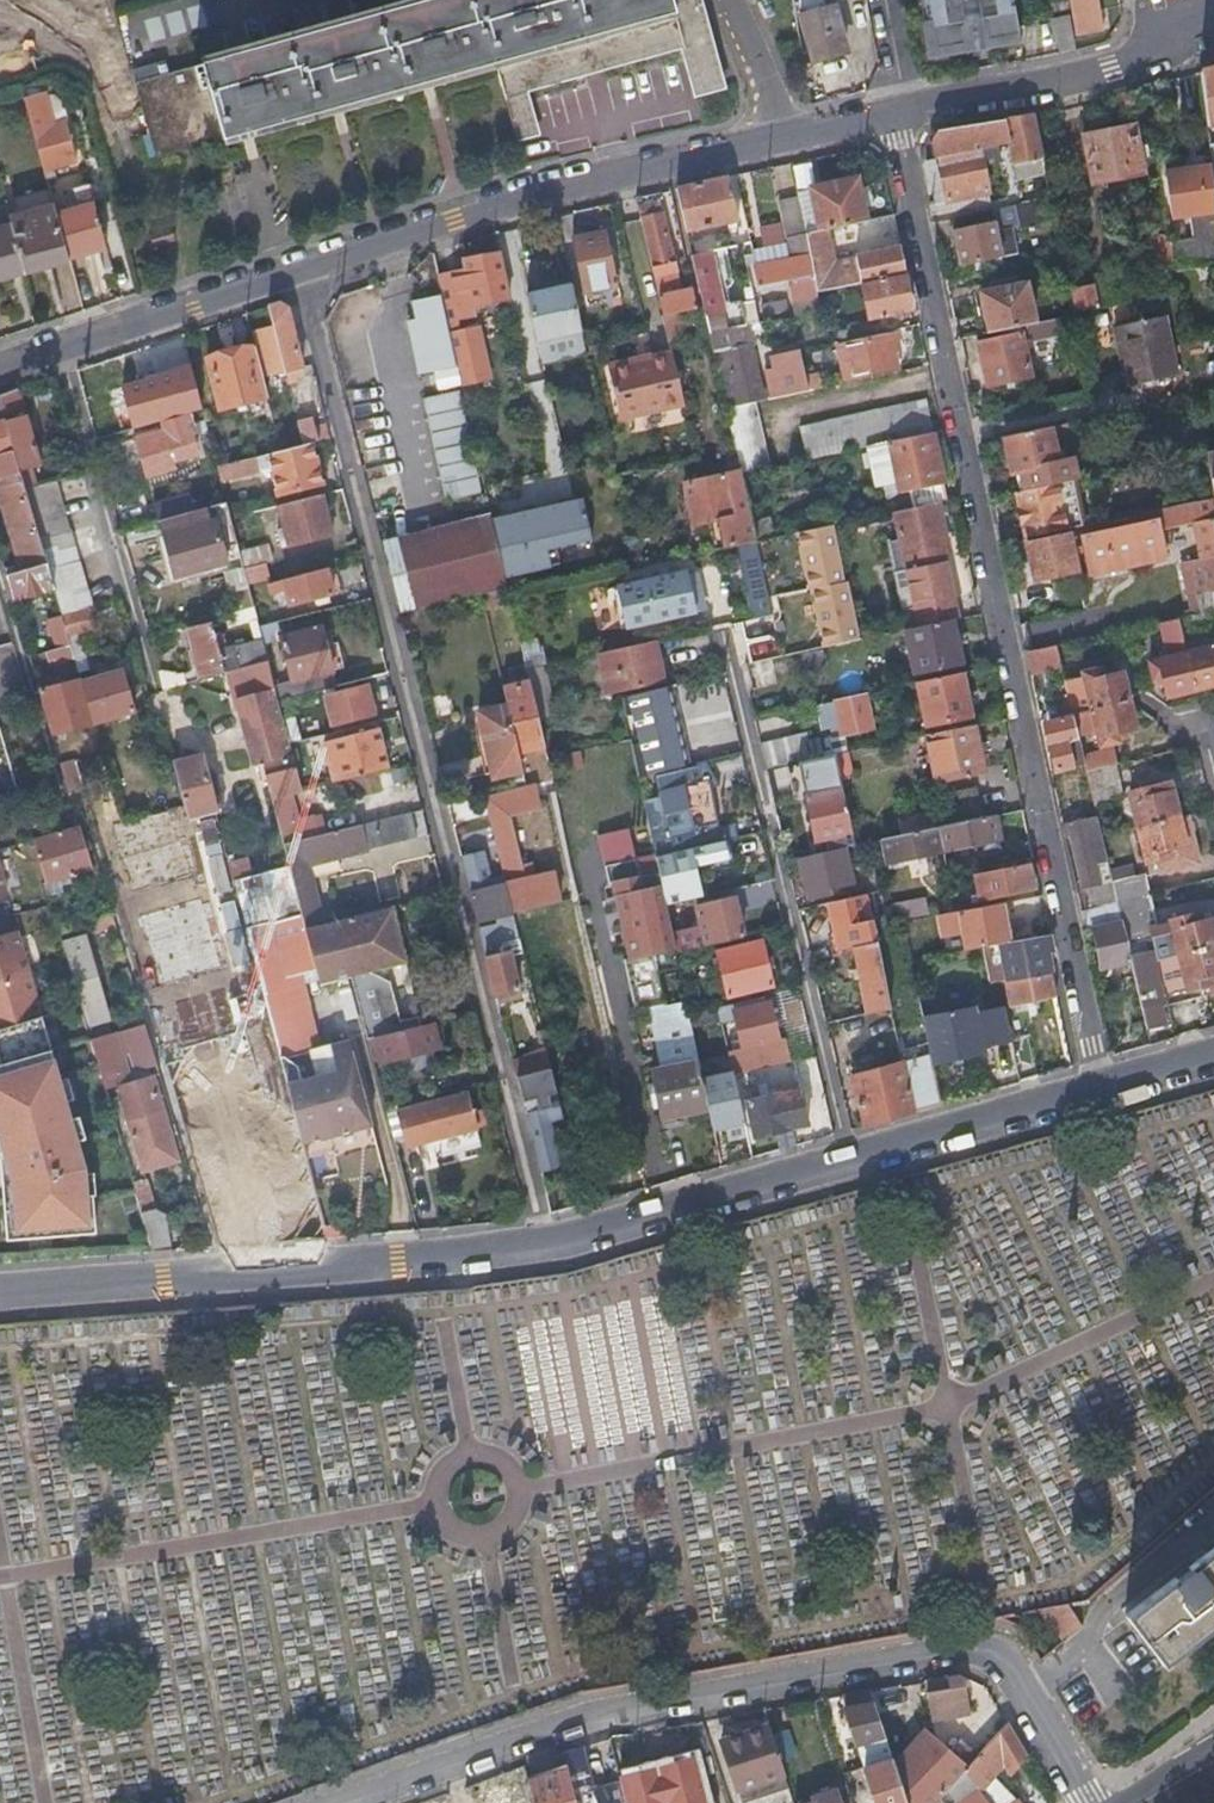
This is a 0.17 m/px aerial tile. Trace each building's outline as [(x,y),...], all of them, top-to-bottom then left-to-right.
[(492,61),(493,67),(510,134),(531,129),(521,89),(680,46),(692,94),(720,87),(697,0),(417,0),(198,60),(131,79),(151,154),(220,136),(492,61)] [(197,54),(198,60),(417,0),(393,0),(197,54)] [(792,15),(798,13),(810,60),(834,53),(833,48),(843,45),(832,4),(827,6),(819,8),(817,0),(789,0),(792,15)] [(932,59),(966,53),(1019,44),(1011,0),(921,0),(932,59)] [(1102,32),(1096,0),(1067,0),(1074,36),(1102,32)] [(1074,53),(1075,53),(1071,33),(1068,13),(1051,15),(1058,56),(1074,53)] [(493,67),(492,61),(220,136),(222,142),(493,67)] [(1197,71),(1204,124),(1208,126),(1213,125),(1213,66),(1197,71)] [(39,89),(19,94),(41,176),(49,174),(47,163),(71,157),(60,118),(48,122),(39,89)] [(1020,203),(1048,196),(1031,113),(935,127),(935,128),(931,136),(935,156),(945,198),(945,200),(987,190),(977,145),(1006,140),(1020,203)] [(1096,192),(1149,174),(1133,127),(1080,145),(1096,192)] [(933,201),(945,198),(935,156),(924,159),(933,201)] [(1213,261),(1213,202),(1212,189),(1210,169),(1209,166),(1163,172),(1168,208),(1185,206),(1189,229),(1168,232),(1173,259),(1175,268),(1213,261)] [(735,218),(726,175),(674,187),(686,238),(692,237),(690,228),(735,218)] [(825,227),(863,219),(854,176),(808,186),(817,229),(825,227)] [(75,205),(51,211),(61,250),(62,254),(102,244),(90,201),(91,201),(86,182),(85,182),(70,186),(75,205)] [(2,204),(4,213),(5,212),(48,201),(43,184),(8,193),(11,202),(2,204)] [(817,229),(808,186),(794,189),(795,194),(803,232),(817,229)] [(928,202),(930,212),(988,199),(987,190),(945,200),(945,198),(933,201),(928,202)] [(777,198),(787,247),(805,244),(795,194),(777,198)] [(1016,228),(1053,220),(1048,196),(1020,203),(1011,204),(1016,228)] [(661,314),(695,305),(690,285),(678,288),(660,211),(657,212),(655,200),(635,205),(638,216),(661,314)] [(19,268),(4,213),(2,204),(1,201),(0,201),(0,274),(19,268)] [(4,213),(19,268),(38,263),(36,257),(61,250),(51,211),(48,201),(5,212),(4,213)] [(1010,230),(1016,228),(1011,204),(1004,206),(1010,230)] [(1004,206),(990,209),(993,221),(952,229),(959,264),(992,257),(1015,252),(1010,230),(1004,206)] [(168,225),(146,231),(149,244),(171,238),(168,225)] [(803,232),(805,244),(814,290),(859,281),(901,272),(895,246),(832,260),(825,227),(817,229),(803,232)] [(617,284),(604,230),(572,237),(585,291),(617,284)] [(1133,239),(1138,265),(1173,259),(1168,232),(1133,239)] [(752,263),(789,256),(785,239),(749,246),(750,252),(752,263)] [(789,278),(795,313),(818,309),(814,290),(805,244),(787,247),(789,256),(752,263),(751,263),(754,285),(789,278)] [(689,252),(703,313),(716,310),(711,286),(718,284),(710,248),(689,252)] [(38,263),(63,256),(62,254),(61,250),(36,257),(38,263)] [(462,267),(435,273),(442,305),(455,302),(458,318),(474,315),(472,306),(507,298),(496,250),(460,258),(462,267)] [(1015,252),(992,257),(994,263),(1016,259),(1015,252)] [(731,286),(750,282),(743,253),(724,257),(731,286)] [(1092,283),(1097,308),(1117,303),(1110,270),(1090,274),(1092,283)] [(867,319),(909,310),(901,272),(859,281),(867,319)] [(579,330),(569,283),(525,292),(536,340),(579,330)] [(1073,312),(1075,312),(1097,308),(1092,283),(1069,288),(1073,312)] [(979,293),(987,331),(1004,327),(1019,324),(1032,321),(1024,284),(979,293)] [(438,295),(411,301),(415,319),(406,321),(418,374),(455,366),(438,295)] [(762,312),(787,308),(785,297),(761,301),(762,312)] [(284,306),(276,302),(264,305),(270,326),(281,369),(299,364),(284,306)] [(707,330),(720,327),(716,310),(703,313),(707,330)] [(1032,321),(1019,324),(1021,332),(1022,340),(1062,332),(1059,316),(1032,321)] [(1114,326),(1126,385),(1175,375),(1163,316),(1114,326)] [(731,396),(759,390),(743,323),(720,327),(707,330),(708,337),(723,404),(733,402),(731,396)] [(1030,376),(1022,340),(1021,332),(1019,324),(1004,327),(1005,335),(976,342),(985,385),(1030,376)] [(464,325),(447,329),(454,357),(471,353),(464,325)] [(263,373),(281,369),(270,326),(252,330),(263,373)] [(896,367),(892,349),(897,348),(894,332),(883,334),(837,344),(844,378),(896,367)] [(217,409),(265,396),(252,344),(204,356),(217,409)] [(806,387),(798,348),(767,354),(769,362),(762,364),(769,395),(806,387)] [(670,352),(635,361),(647,410),(682,402),(670,352)] [(647,410),(635,361),(607,368),(619,417),(647,410)] [(88,604),(58,499),(41,504),(29,465),(36,463),(14,388),(0,393),(0,410),(20,478),(44,561),(51,586),(59,612),(86,605),(88,604)] [(458,390),(422,398),(444,499),(481,491),(458,390)] [(753,398),(760,396),(759,390),(731,396),(733,402),(753,398)] [(738,470),(738,471),(767,465),(753,398),(733,402),(723,404),(735,454),(738,469),(738,470)] [(799,425),(805,457),(871,443),(932,431),(925,399),(799,425)] [(324,423),(320,407),(313,409),(317,425),(324,423)] [(0,410),(0,484),(20,478),(0,410)] [(133,438),(143,474),(173,465),(171,457),(194,451),(183,412),(158,420),(161,429),(133,438)] [(310,441),(316,439),(310,416),(295,420),(301,443),(310,441)] [(1061,423),(1043,427),(1045,436),(1063,432),(1061,423)] [(1043,427),(1002,436),(1009,473),(1016,471),(1020,489),(1068,478),(1070,478),(1066,461),(1051,464),(1045,436),(1043,427)] [(912,506),(938,500),(943,499),(939,481),(942,481),(932,431),(871,443),(880,485),(896,481),(898,490),(909,488),(912,506)] [(321,483),(310,441),(301,443),(278,449),(265,452),(271,474),(276,494),(321,483)] [(1205,449),(1212,497),(1213,504),(1213,448),(1205,449)] [(252,456),(256,469),(265,475),(271,474),(265,452),(252,456)] [(723,457),(726,472),(738,469),(735,454),(723,457)] [(252,456),(214,466),(217,479),(256,469),(252,456)] [(715,548),(733,544),(738,543),(754,539),(747,511),(747,510),(738,471),(738,470),(738,469),(726,472),(682,482),(690,523),(721,516),(722,521),(710,524),(715,548)] [(23,568),(44,561),(20,478),(0,484),(0,485),(23,568)] [(1011,491),(1021,538),(1024,538),(1064,529),(1065,529),(1067,529),(1078,526),(1068,478),(1020,489),(1011,491)] [(154,520),(191,510),(186,492),(150,502),(154,520)] [(329,533),(319,493),(276,504),(286,544),(329,533)] [(1213,504),(1212,497),(1154,510),(1158,530),(1191,523),(1199,558),(1179,562),(1190,613),(1198,611),(1194,593),(1213,590),(1213,508),(1213,504)] [(899,537),(905,567),(943,559),(940,546),(947,544),(938,500),(912,506),(893,510),(899,537)] [(170,576),(223,562),(219,550),(235,546),(223,501),(172,515),(176,529),(159,533),(170,576)] [(747,511),(754,539),(769,536),(771,536),(765,507),(747,511)] [(1164,557),(1158,530),(1154,510),(1088,524),(1078,526),(1081,542),(1085,560),(1088,573),(1164,557)] [(478,591),(506,585),(497,545),(491,519),(383,546),(398,610),(478,591)] [(829,523),(795,531),(808,587),(811,586),(842,580),(829,523)] [(1078,526),(1067,529),(1068,534),(1022,543),(1031,581),(1075,572),(1074,571),(1070,544),(1081,542),(1078,526)] [(892,569),(905,567),(899,537),(886,540),(892,569)] [(506,585),(508,591),(531,586),(521,539),(497,545),(506,585)] [(743,579),(751,617),(770,613),(766,595),(758,559),(754,539),(738,543),(733,544),(741,579),(743,579)] [(264,562),(268,561),(264,545),(236,552),(241,568),(264,562)] [(943,559),(905,567),(892,569),(905,628),(950,617),(946,600),(947,599),(944,585),(948,583),(943,559)] [(11,599),(51,586),(44,561),(23,568),(3,573),(11,599)] [(286,604),(330,594),(323,568),(271,580),(273,587),(282,585),(286,604)] [(691,572),(684,574),(683,570),(611,588),(621,628),(700,609),(691,572)] [(842,580),(811,586),(823,646),(858,638),(845,579),(842,580)] [(222,614),(223,615),(251,608),(244,581),(225,585),(232,612),(222,614)] [(1159,620),(1168,656),(1147,661),(1152,679),(1161,677),(1166,696),(1213,684),(1213,644),(1206,646),(1201,625),(1213,622),(1213,590),(1194,593),(1198,611),(1190,613),(1174,616),(1159,620)] [(93,626),(86,605),(59,612),(68,642),(71,652),(71,654),(81,651),(76,631),(93,626)] [(251,608),(223,615),(225,626),(245,621),(247,627),(256,625),(251,608)] [(53,647),(68,642),(59,612),(45,616),(53,647)] [(905,628),(903,628),(912,671),(959,661),(950,617),(905,628)] [(156,672),(160,688),(265,661),(259,638),(221,648),(220,634),(212,636),(208,619),(182,626),(194,670),(186,672),(172,675),(156,672)] [(291,681),(272,686),(275,699),(276,701),(335,686),(318,625),(279,635),(291,681)] [(775,637),(753,638),(753,657),(775,656),(775,637)] [(662,680),(653,639),(599,651),(608,693),(662,680)] [(53,657),(71,652),(68,642),(53,647),(42,650),(44,656),(52,653),(53,657)] [(1060,666),(1054,644),(1024,651),(1029,673),(1060,666)] [(525,667),(541,664),(537,647),(521,650),(525,667)] [(552,699),(543,663),(541,664),(525,667),(528,681),(533,703),(552,699)] [(78,678),(90,719),(131,706),(119,666),(78,678)] [(1116,739),(1114,731),(1124,729),(1134,726),(1121,670),(1101,675),(1098,666),(1081,670),(1090,707),(1070,711),(1074,730),(1088,728),(1089,729),(1095,729),(1099,744),(1116,739)] [(971,714),(961,670),(914,680),(924,725),(971,714)] [(50,731),(90,719),(78,678),(77,676),(37,688),(50,731)] [(536,718),(533,703),(528,681),(501,687),(504,703),(515,747),(542,740),(536,718)] [(373,715),(364,682),(323,693),(332,725),(373,715)] [(632,758),(636,777),(681,766),(663,685),(619,695),(623,714),(629,713),(638,756),(632,758)] [(869,725),(862,692),(822,700),(815,702),(820,725),(837,721),(839,732),(869,725)] [(1070,711),(1066,692),(1058,694),(1064,718),(1043,722),(1054,771),(1073,766),(1065,732),(1074,730),(1070,711)] [(237,709),(241,723),(255,719),(279,713),(276,701),(275,699),(237,709)] [(555,714),(552,699),(533,703),(536,718),(555,714)] [(519,767),(515,747),(504,703),(482,709),(496,772),(519,767)] [(290,712),(279,715),(286,742),(297,739),(290,712)] [(255,719),(241,723),(248,748),(257,746),(260,762),(290,755),(287,744),(286,742),(279,715),(279,713),(255,719)] [(982,769),(972,723),(922,734),(932,780),(982,769)] [(345,778),(386,767),(375,726),(321,740),(332,781),(345,778)] [(1114,731),(1116,739),(1126,737),(1124,729),(1114,731)] [(1083,764),(1080,752),(1074,730),(1065,732),(1073,766),(1083,764)] [(757,746),(763,770),(797,762),(798,762),(826,755),(822,739),(805,743),(803,734),(757,746)] [(1084,770),(1116,762),(1112,744),(1080,752),(1083,764),(1084,770)] [(257,746),(248,748),(251,764),(260,762),(257,746)] [(198,751),(170,759),(182,804),(185,817),(213,810),(212,806),(218,805),(220,802),(217,791),(213,790),(209,773),(204,774),(198,751)] [(844,751),(834,753),(839,778),(849,776),(844,751)] [(813,839),(835,835),(851,831),(845,806),(839,778),(834,753),(826,755),(798,762),(797,762),(813,839)] [(82,789),(73,759),(59,764),(67,792),(82,789)] [(726,839),(736,837),(733,826),(717,829),(709,787),(716,786),(706,759),(690,763),(690,768),(656,775),(660,797),(641,800),(653,857),(726,839)] [(1084,770),(1091,799),(1122,791),(1116,762),(1084,770)] [(299,790),(293,767),(263,774),(269,797),(273,810),(276,825),(281,843),(318,833),(313,815),(300,818),(293,791),(299,790)] [(1168,781),(1160,783),(1163,793),(1171,791),(1168,781)] [(1128,790),(1137,825),(1177,816),(1171,791),(1163,793),(1160,783),(1128,790)] [(511,911),(536,905),(528,870),(522,871),(520,862),(506,866),(501,846),(507,845),(492,790),(481,793),(511,911)] [(40,810),(23,815),(27,827),(43,821),(40,810)] [(414,833),(408,810),(318,833),(281,843),(287,864),(295,895),(303,927),(321,922),(305,861),(316,858),(414,833)] [(895,817),(898,834),(917,830),(914,813),(895,817)] [(935,826),(941,849),(998,837),(993,814),(935,826)] [(1105,902),(1115,900),(1110,879),(1099,834),(1094,814),(1085,817),(1105,902)] [(1198,861),(1187,814),(1177,816),(1137,825),(1140,840),(1145,860),(1155,858),(1158,871),(1198,861)] [(1085,907),(1105,902),(1085,817),(1066,821),(1085,907)] [(74,824),(30,839),(43,883),(87,868),(74,824)] [(898,834),(881,837),(885,861),(941,849),(935,826),(917,830),(898,834)] [(838,847),(843,846),(853,843),(851,831),(835,835),(838,847)] [(653,857),(663,904),(699,896),(692,867),(731,857),(726,839),(653,857)] [(838,847),(799,857),(808,899),(831,894),(830,889),(852,883),(843,846),(838,847)] [(482,848),(458,854),(466,886),(472,907),(489,903),(485,886),(491,885),(482,848)] [(970,894),(971,902),(1033,889),(1027,864),(1013,867),(1011,861),(997,864),(998,870),(974,875),(978,892),(970,894)] [(313,965),(303,927),(295,895),(287,864),(259,871),(231,878),(254,968),(269,1025),(284,1084),(298,1141),(369,1122),(347,1037),(333,1040),(329,1041),(316,1045),(297,970),(313,965)] [(1115,900),(1145,893),(1140,871),(1110,879),(1115,900)] [(571,875),(550,876),(551,902),(573,901),(571,875)] [(495,902),(491,885),(485,886),(489,903),(495,902)] [(864,891),(828,900),(840,948),(850,946),(865,1013),(889,1008),(871,927),(864,891)] [(1153,925),(1145,893),(1115,900),(1119,919),(1124,942),(1148,936),(1147,927),(1153,925)] [(673,952),(741,935),(733,897),(694,906),(699,925),(669,933),(673,952)] [(1119,919),(1115,900),(1105,902),(1085,907),(1079,909),(1083,927),(1090,926),(1099,965),(1128,958),(1127,954),(1124,942),(1119,919)] [(999,901),(937,914),(941,936),(962,932),(965,948),(980,945),(1006,939),(999,901)] [(391,905),(321,922),(303,927),(313,965),(318,982),(349,974),(365,1037),(399,1029),(383,966),(405,960),(391,905)] [(108,910),(85,917),(90,930),(112,923),(108,910)] [(506,922),(504,912),(497,914),(498,924),(477,929),(481,943),(483,954),(494,994),(517,988),(507,948),(505,949),(500,924),(506,922)] [(1149,941),(1151,948),(1162,993),(1209,982),(1206,973),(1213,971),(1213,928),(1211,916),(1193,920),(1191,913),(1168,918),(1173,935),(1149,941)] [(38,1015),(13,929),(0,933),(0,1027),(38,1015)] [(1048,931),(1006,939),(980,945),(985,968),(1001,965),(1009,1004),(1054,994),(1044,949),(1051,948),(1048,931)] [(78,1002),(88,1037),(108,1031),(103,1018),(106,1017),(83,934),(60,941),(78,1002)] [(770,983),(760,940),(714,952),(724,994),(770,983)] [(1157,995),(1162,993),(1151,948),(1127,954),(1128,958),(1138,999),(1157,995)] [(520,998),(517,988),(494,994),(496,1004),(520,998)] [(1160,1004),(1165,1002),(1164,1001),(1162,993),(1157,995),(1138,999),(1140,1007),(1144,1026),(1164,1022),(1160,1004)] [(757,1068),(787,1061),(781,1034),(774,1036),(766,1002),(761,1003),(760,996),(716,1006),(719,1020),(733,1017),(740,1044),(725,1047),(731,1071),(731,1073),(757,1068)] [(689,1027),(686,1013),(683,1002),(648,1008),(652,1027),(671,1022),(679,1062),(650,1069),(660,1118),(706,1108),(699,1078),(689,1027)] [(920,1016),(928,1052),(931,1063),(983,1052),(982,1046),(1008,1041),(1007,1036),(1001,1006),(993,1008),(974,1012),(973,1005),(920,1016)] [(719,1020),(716,1006),(686,1013),(689,1027),(719,1020)] [(38,1015),(0,1027),(0,1177),(7,1177),(12,1238),(60,1234),(74,1233),(92,1231),(89,1195),(89,1194),(84,1194),(82,1172),(81,1167),(62,1100),(56,1080),(38,1015)] [(399,1029),(365,1037),(370,1056),(377,1054),(378,1058),(438,1042),(432,1020),(399,1029)] [(108,1031),(88,1037),(102,1086),(113,1083),(122,1080),(114,1055),(120,1052),(119,1047),(129,1044),(134,1062),(142,1060),(144,1065),(153,1062),(141,1021),(108,1031)] [(1024,1033),(1007,1036),(1008,1041),(1013,1067),(1031,1064),(1024,1033)] [(550,1066),(545,1050),(538,1052),(542,1068),(550,1066)] [(514,1074),(542,1068),(538,1052),(510,1059),(514,1073),(514,1074)] [(928,1052),(900,1061),(911,1111),(939,1103),(931,1063),(928,1052)] [(911,1111),(900,1061),(849,1075),(855,1105),(859,1104),(863,1125),(911,1111)] [(553,1113),(561,1111),(550,1066),(542,1068),(551,1103),(553,1113)] [(546,1115),(553,1113),(551,1103),(542,1068),(514,1074),(519,1096),(523,1095),(526,1109),(523,1109),(534,1151),(554,1146),(546,1115)] [(711,1131),(743,1124),(737,1101),(735,1091),(731,1073),(731,1071),(699,1078),(706,1108),(711,1131)] [(122,1080),(113,1083),(131,1143),(162,1134),(159,1124),(164,1123),(149,1072),(122,1080)] [(56,1080),(62,1100),(70,1098),(64,1077),(56,1080)] [(799,1086),(737,1101),(743,1124),(746,1137),(771,1130),(788,1126),(807,1122),(799,1086)] [(465,1090),(396,1109),(406,1144),(425,1139),(427,1148),(440,1145),(437,1136),(453,1132),(475,1126),(465,1090)] [(771,1130),(776,1150),(792,1145),(788,1126),(771,1130)] [(162,1134),(131,1143),(137,1163),(168,1154),(162,1134)] [(554,1146),(534,1151),(537,1166),(558,1160),(554,1146)] [(89,1194),(89,1195),(92,1194),(90,1171),(82,1172),(84,1194),(89,1194)] [(139,1175),(129,1178),(150,1250),(168,1248),(157,1209),(148,1205),(139,1175)] [(0,1177),(0,1196),(4,1238),(12,1238),(7,1177),(0,1177)] [(320,1224),(323,1236),(343,1234),(338,1225),(332,1221),(320,1224)] [(549,1442),(551,1464),(617,1460),(624,1447),(623,1421),(648,1435),(655,1422),(678,1421),(675,1376),(659,1367),(618,1370),(612,1380),(611,1380),(592,1381),(584,1396),(561,1383),(558,1388),(551,1384),(530,1385),(533,1433),(549,1442)] [(1162,1662),(1210,1627),(1213,1623),(1213,1545),(1125,1612),(1162,1662)] [(1016,1625),(1075,1614),(1068,1603),(1011,1614),(1016,1625)] [(1080,1623),(1075,1614),(1016,1625),(1036,1658),(1080,1623)] [(923,1679),(925,1693),(929,1717),(931,1716),(968,1710),(963,1676),(957,1673),(923,1679)] [(863,1766),(890,1757),(868,1689),(840,1694),(844,1705),(843,1705),(863,1766)] [(964,1769),(979,1791),(988,1802),(1009,1802),(1016,1798),(992,1773),(1003,1763),(1009,1771),(1024,1753),(1005,1721),(978,1753),(964,1769)] [(780,1775),(765,1726),(720,1740),(735,1789),(780,1775)] [(938,1799),(947,1787),(964,1769),(978,1753),(960,1738),(951,1749),(934,1734),(926,1728),(925,1729),(893,1766),(905,1802),(934,1802),(938,1799)] [(617,1781),(589,1789),(576,1744),(562,1749),(565,1761),(576,1802),(623,1802),(617,1781)] [(615,1774),(617,1781),(623,1802),(705,1802),(692,1754),(615,1774)] [(893,1766),(890,1757),(863,1766),(875,1802),(905,1802),(893,1766)] [(530,1802),(576,1802),(565,1761),(523,1775),(530,1802)] [(959,1802),(988,1802),(979,1791),(964,1769),(947,1787),(938,1799),(934,1802),(952,1802),(956,1800),(959,1802)] [(484,1802),(517,1802),(511,1782),(480,1790),(484,1802)] [(836,1787),(808,1796),(810,1801),(802,1802),(841,1802),(836,1787)]
